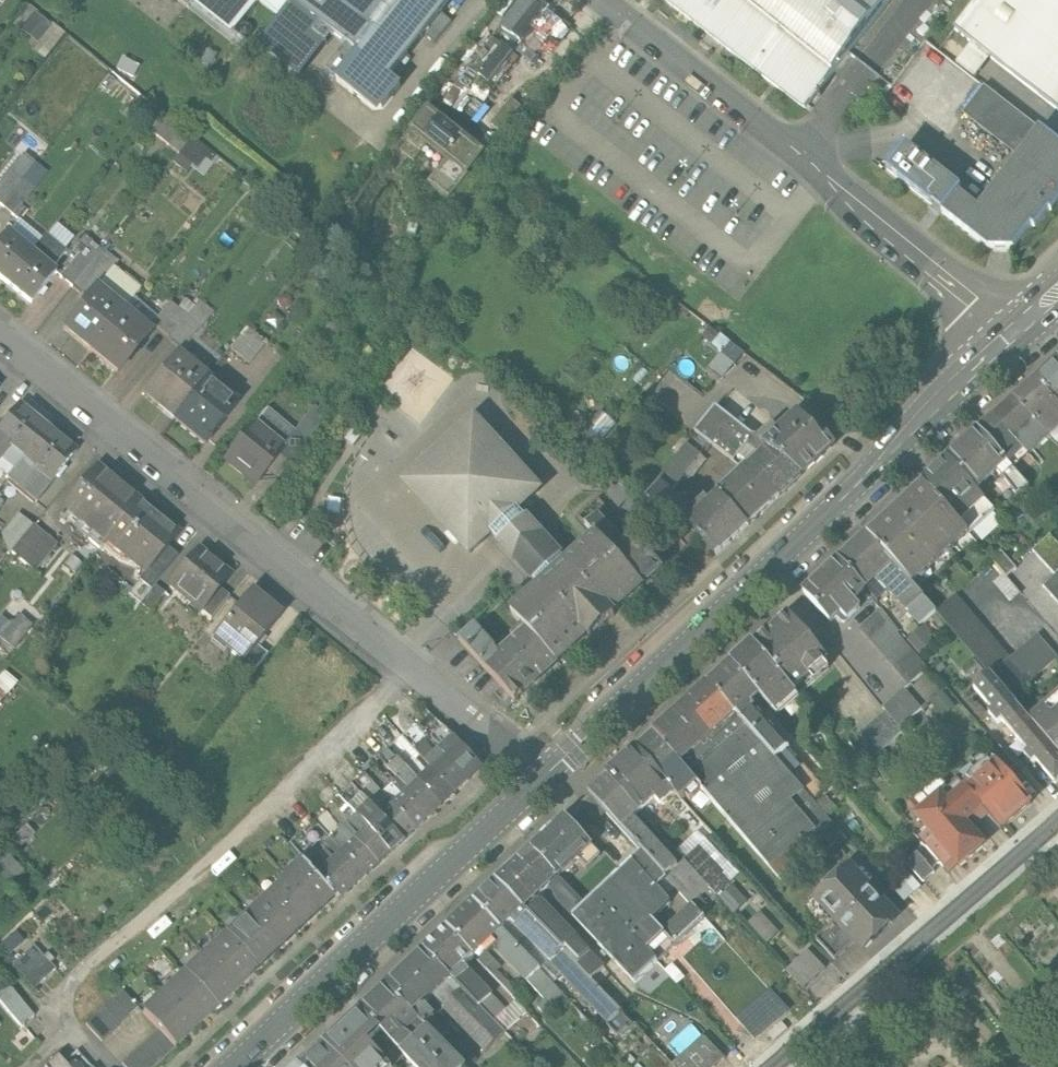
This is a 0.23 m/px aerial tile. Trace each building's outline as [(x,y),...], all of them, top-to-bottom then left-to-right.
[(236,31),(258,2),(259,1),(259,0),(196,0),(236,31)] [(259,1),(258,2),(281,19),(294,3),(297,0),(260,0),(259,1)] [(294,3),(390,79),(452,0),(297,0),(294,3)] [(528,0),(525,0),(503,30),(521,44),(545,12),(528,0)] [(805,108),(890,0),(667,0),(805,108)] [(955,30),(972,43),(956,64),(975,78),(991,57),(1057,109),(1057,0),(978,0),(955,30)] [(514,56),(495,42),(472,74),(490,87),(514,56)] [(1020,155),(1040,129),(984,85),(964,112),(1020,155)] [(511,101),(491,126),(502,135),(522,109),(511,101)] [(194,137),(163,112),(149,129),(180,154),(194,137)] [(483,155),(430,113),(400,151),(414,162),(427,145),(451,162),(431,186),(448,200),(483,155)] [(978,209),(958,193),(961,189),(906,146),(887,170),(935,207),(988,248),(1001,249),(1014,249),(1032,226),(1035,228),(1049,210),(1052,212),(1057,205),(1057,142),(1040,129),(1020,155),(978,209)] [(194,137),(180,154),(197,168),(206,157),(212,161),(217,156),(194,137)] [(0,182),(0,205),(1,206),(21,182),(8,172),(0,182)] [(7,235),(0,243),(0,279),(7,285),(31,254),(7,235)] [(31,254),(7,285),(31,304),(55,274),(51,270),(65,252),(46,236),(31,254)] [(84,238),(74,252),(78,255),(60,279),(72,289),(102,252),(84,238)] [(102,252),(72,289),(88,301),(112,270),(117,264),(102,252)] [(88,301),(64,330),(91,351),(133,299),(139,291),(112,270),(88,301)] [(133,299),(91,351),(118,373),(154,328),(152,326),(158,319),(133,299)] [(187,317),(169,340),(183,351),(213,312),(200,301),(194,308),(187,317)] [(185,301),(178,310),(187,317),(194,308),(185,301)] [(178,310),(170,303),(158,319),(152,326),(154,328),(169,340),(187,317),(178,310)] [(247,328),(231,348),(249,363),(266,343),(247,328)] [(709,328),(701,338),(716,350),(725,339),(709,328)] [(729,341),(709,368),(723,379),(744,352),(729,341)] [(178,356),(146,396),(174,418),(206,378),(178,356)] [(1057,359),(1035,381),(1057,405),(1057,360),(1057,359)] [(206,378),(174,418),(206,444),(238,404),(206,378)] [(1035,381),(1014,400),(1049,436),(1057,427),(1057,405),(1035,381)] [(1049,436),(1014,400),(993,420),(1027,456),(1049,436)] [(756,437),(715,405),(698,427),(736,458),(756,437)] [(0,430),(0,441),(23,460),(48,429),(19,406),(0,430)] [(266,411),(227,460),(255,483),(277,455),(283,448),(294,434),(266,411)] [(818,435),(798,413),(779,429),(772,423),(756,437),(804,474),(836,444),(824,430),(818,435)] [(539,489),(475,420),(406,484),(430,510),(433,508),(437,511),(434,514),(452,534),(455,531),(462,538),(459,541),(470,553),(492,532),(543,588),(570,563),(519,508),(539,489)] [(1018,451),(991,421),(980,432),(1007,462),(1018,451)] [(76,453),(48,429),(23,460),(51,483),(76,453)] [(1007,462),(980,432),(947,461),(976,492),(997,472),(1011,488),(1018,496),(1027,488),(1021,479),(1007,462)] [(294,434),(283,448),(277,455),(289,466),(306,444),(294,434)] [(756,437),(736,458),(748,467),(775,500),(804,474),(756,437)] [(9,476),(23,460),(0,441),(0,469),(9,476)] [(686,445),(645,497),(687,529),(690,526),(694,521),(682,512),(688,505),(672,491),(701,457),(686,445)] [(9,476),(8,478),(37,501),(51,483),(23,460),(9,476)] [(976,492),(947,461),(923,484),(964,531),(968,534),(994,510),(976,492)] [(743,471),(719,494),(694,521),(690,526),(710,551),(716,556),(775,500),(748,467),(743,471)] [(97,469),(65,510),(105,542),(138,502),(97,469)] [(923,484),(868,536),(909,580),(964,531),(923,484)] [(138,502),(105,542),(125,558),(128,553),(145,567),(141,571),(146,575),(169,548),(179,534),(138,502)] [(1,534),(9,557),(12,553),(34,526),(18,513),(1,534)] [(635,537),(623,548),(619,543),(621,541),(621,538),(599,514),(586,526),(597,538),(643,588),(664,569),(635,537)] [(79,559),(34,526),(12,553),(57,586),(79,559)] [(1051,535),(1034,551),(1056,576),(1057,574),(1057,543),(1051,535)] [(868,536),(839,562),(864,589),(880,575),(892,564),(868,536)] [(539,638),(561,662),(589,637),(591,639),(615,617),(613,615),(643,588),(597,538),(570,563),(543,588),(516,612),(539,638)] [(146,575),(141,582),(151,590),(155,584),(179,556),(169,548),(146,575)] [(199,551),(171,586),(202,612),(220,590),(230,576),(199,551)] [(1017,569),(1001,552),(991,561),(1007,578),(1017,569)] [(839,562),(804,595),(829,622),(836,616),(843,624),(860,608),(852,600),(864,589),(839,562)] [(930,607),(892,564),(880,575),(903,599),(884,616),(899,634),(930,607)] [(1056,576),(1044,587),(1057,603),(1057,574),(1056,576)] [(151,590),(140,603),(151,611),(166,592),(155,584),(151,590)] [(220,590),(202,612),(211,619),(229,597),(220,590)] [(251,593),(215,637),(244,660),(245,662),(258,647),(282,617),(251,593)] [(1011,657),(956,595),(935,613),(990,675),(1011,657)] [(516,612),(505,601),(493,612),(520,642),(510,651),(539,683),(561,662),(516,612)] [(928,669),(877,612),(858,629),(908,686),(928,669)] [(828,660),(790,616),(755,646),(792,690),(828,660)] [(539,683),(510,651),(497,663),(492,658),(496,655),(496,652),(475,628),(461,641),(517,702),(539,683)] [(1011,657),(990,675),(1010,698),(1057,658),(1038,634),(1011,657)] [(792,690),(755,646),(733,666),(760,697),(772,712),(793,691),(792,690)] [(258,647),(245,662),(244,660),(238,667),(249,676),(267,654),(258,647)] [(760,697),(733,666),(710,688),(775,762),(790,749),(751,705),(760,697)] [(908,686),(883,709),(886,712),(899,728),(946,687),(929,668),(908,686)] [(990,675),(974,689),(1055,782),(1057,780),(1057,754),(990,675)] [(775,762),(710,688),(677,719),(703,748),(681,767),(696,783),(787,884),(799,873),(781,853),(787,848),(799,861),(825,837),(821,832),(830,823),(775,762)] [(1035,726),(1057,752),(1057,706),(1035,726)] [(431,712),(415,726),(430,742),(444,727),(431,712)] [(886,712),(859,734),(876,756),(902,732),(899,728),(886,712)] [(703,748),(677,719),(654,738),(681,767),(703,748)] [(483,769),(444,727),(430,742),(439,752),(468,783),(483,769)] [(431,750),(412,729),(403,737),(422,759),(430,751),(431,750)] [(681,767),(654,738),(637,754),(674,794),(679,799),(696,783),(681,767)] [(416,757),(400,740),(390,749),(406,766),(416,757)] [(1017,765),(999,746),(988,755),(992,759),(993,757),(1007,774),(1017,765)] [(826,790),(790,749),(775,762),(813,802),(826,790)] [(468,783),(439,752),(435,756),(430,751),(422,759),(433,770),(455,795),(468,783)] [(674,794),(637,754),(609,779),(640,813),(654,800),(658,805),(660,803),(662,805),(674,794)] [(992,759),(963,783),(967,788),(982,807),(1000,828),(1031,803),(1007,774),(993,757),(992,759)] [(421,781),(409,769),(399,778),(410,791),(420,782),(421,781)] [(455,795),(433,770),(421,781),(420,782),(442,807),(455,795)] [(640,813),(609,779),(590,796),(622,830),(631,821),(640,813)] [(442,807),(420,782),(410,791),(408,793),(430,818),(442,807)] [(982,807),(967,788),(956,797),(971,816),(982,807)] [(404,797),(397,789),(388,797),(395,805),(404,797)] [(950,789),(918,816),(935,837),(953,859),(958,865),(982,845),(963,822),(971,816),(956,797),(950,789)] [(404,797),(395,805),(417,830),(430,818),(408,793),(404,797)] [(383,817),(382,816),(373,806),(364,814),(354,804),(351,807),(360,817),(370,828),(392,853),(405,842),(383,817)] [(417,830),(395,805),(383,817),(405,842),(417,830)] [(663,807),(647,821),(660,836),(676,821),(663,807)] [(566,819),(531,851),(560,879),(577,861),(585,869),(599,856),(566,819)] [(651,843),(631,821),(622,830),(642,852),(651,843)] [(392,853),(370,828),(357,840),(380,865),(392,853)] [(676,837),(668,844),(672,848),(679,841),(676,837)] [(953,859),(935,837),(925,846),(943,867),(953,859)] [(380,865),(357,840),(345,852),(367,877),(380,865)] [(671,864),(651,843),(642,852),(666,878),(678,867),(674,862),(671,864)] [(531,851),(497,882),(524,911),(563,952),(577,939),(542,903),(539,904),(536,900),(551,886),(554,891),(563,882),(560,879),(531,851)] [(723,872),(702,851),(694,860),(690,863),(711,884),(723,872)] [(367,877),(345,852),(332,863),(354,888),(367,877)] [(935,873),(917,853),(905,863),(923,883),(935,873)] [(319,876),(306,861),(288,878),(320,912),(337,896),(319,876)] [(670,902),(633,862),(595,897),(633,937),(670,902)] [(354,888),(332,863),(319,876),(337,896),(341,900),(354,888)] [(685,863),(678,867),(666,878),(691,904),(692,903),(699,896),(708,887),(685,863)] [(895,918),(850,870),(818,900),(836,919),(855,940),(863,948),(895,918)] [(320,912),(288,878),(268,897),(299,931),(320,912)] [(524,911),(497,882),(475,903),(503,932),(517,919),(524,911)] [(554,891),(551,894),(573,918),(586,906),(563,882),(554,891)] [(709,905),(699,896),(692,903),(701,912),(709,905)] [(268,897),(247,916),(279,950),(299,931),(268,897)] [(633,937),(595,897),(586,906),(573,918),(635,983),(657,962),(645,950),(633,937)] [(503,932),(475,903),(447,929),(474,957),(484,948),(489,944),(492,948),(497,944),(493,940),(497,938),(500,942),(499,951),(529,982),(540,971),(503,932)] [(692,906),(678,919),(690,932),(704,918),(692,906)] [(563,952),(524,911),(517,919),(520,922),(517,924),(518,928),(610,1025),(623,1014),(591,980),(563,952)] [(279,950),(247,916),(226,936),(258,969),(279,950)] [(678,919),(645,950),(657,962),(690,932),(678,919)] [(855,940),(836,919),(815,938),(835,959),(855,940)] [(474,957),(447,929),(425,950),(452,978),(460,971),(474,957)] [(258,969),(226,936),(206,955),(238,989),(258,969)] [(604,967),(577,939),(563,952),(591,980),(604,967)] [(56,969),(34,946),(13,965),(34,988),(56,969)] [(502,966),(484,948),(474,957),(492,975),(502,966)] [(424,951),(398,976),(424,1005),(442,988),(452,979),(424,951)] [(824,969),(807,951),(787,970),(804,988),(824,969)] [(206,955),(185,974),(217,1008),(238,989),(206,955)] [(460,971),(452,978),(456,982),(464,975),(463,974),(460,971)] [(558,989),(540,971),(529,982),(546,1000),(539,1007),(544,1012),(562,994),(558,989)] [(468,972),(466,972),(463,974),(464,975),(456,982),(480,1007),(491,996),(468,972)] [(185,974),(164,993),(196,1027),(217,1008),(185,974)] [(424,1005),(398,976),(385,988),(412,1016),(423,1006),(424,1005)] [(461,989),(452,979),(442,988),(452,997),(461,989)] [(565,982),(558,989),(562,994),(569,987),(565,982)] [(412,1016),(385,988),(348,1024),(369,1045),(382,1033),(394,1046),(419,1023),(412,1016)] [(424,1005),(423,1006),(433,1017),(453,998),(452,997),(442,988),(424,1005)] [(12,989),(0,999),(0,1002),(22,1027),(34,1017),(12,989)] [(473,1001),(461,989),(452,997),(453,998),(464,1009),(473,1001)] [(122,990),(113,999),(129,1017),(138,1008),(122,990)] [(164,993),(143,1013),(158,1030),(175,1047),(196,1027),(164,993)] [(491,996),(480,1007),(490,1017),(497,1011),(502,1006),(491,996)] [(129,1017),(113,999),(104,1008),(120,1025),(129,1017)] [(490,1017),(480,1007),(479,1008),(473,1001),(464,1009),(458,1015),(490,1047),(494,1043),(499,1038),(505,1032),(490,1017)] [(433,1017),(423,1006),(412,1016),(419,1023),(424,1028),(434,1018),(433,1017)] [(506,1011),(502,1006),(497,1011),(501,1015),(506,1011)] [(120,1025),(104,1008),(94,1017),(111,1034),(120,1025)] [(111,1034),(94,1017),(85,1025),(101,1042),(111,1034)] [(448,1033),(434,1018),(424,1028),(437,1042),(448,1033)] [(394,1046),(414,1066),(462,1066),(450,1055),(437,1042),(424,1028),(419,1023),(394,1046)] [(348,1024),(324,1046),(344,1066),(370,1066),(371,1066),(370,1065),(380,1056),(369,1045),(348,1024)] [(175,1047),(158,1030),(149,1038),(166,1056),(175,1047)] [(670,1063),(674,1066),(711,1066),(723,1056),(703,1034),(670,1063)] [(149,1038),(140,1047),(156,1065),(166,1056),(149,1038)] [(503,1043),(499,1038),(494,1043),(499,1048),(503,1043)] [(462,1043),(457,1048),(450,1055),(462,1066),(469,1066),(478,1058),(462,1043)] [(324,1046),(302,1066),(344,1066),(324,1046)] [(140,1047),(131,1056),(142,1066),(154,1066),(156,1065),(140,1047)] [(64,1064),(58,1056),(46,1066),(67,1066),(64,1064)] [(131,1056),(122,1064),(124,1066),(142,1066),(131,1056)] [(487,1064),(480,1056),(478,1058),(469,1066),(484,1066),(487,1064)]
